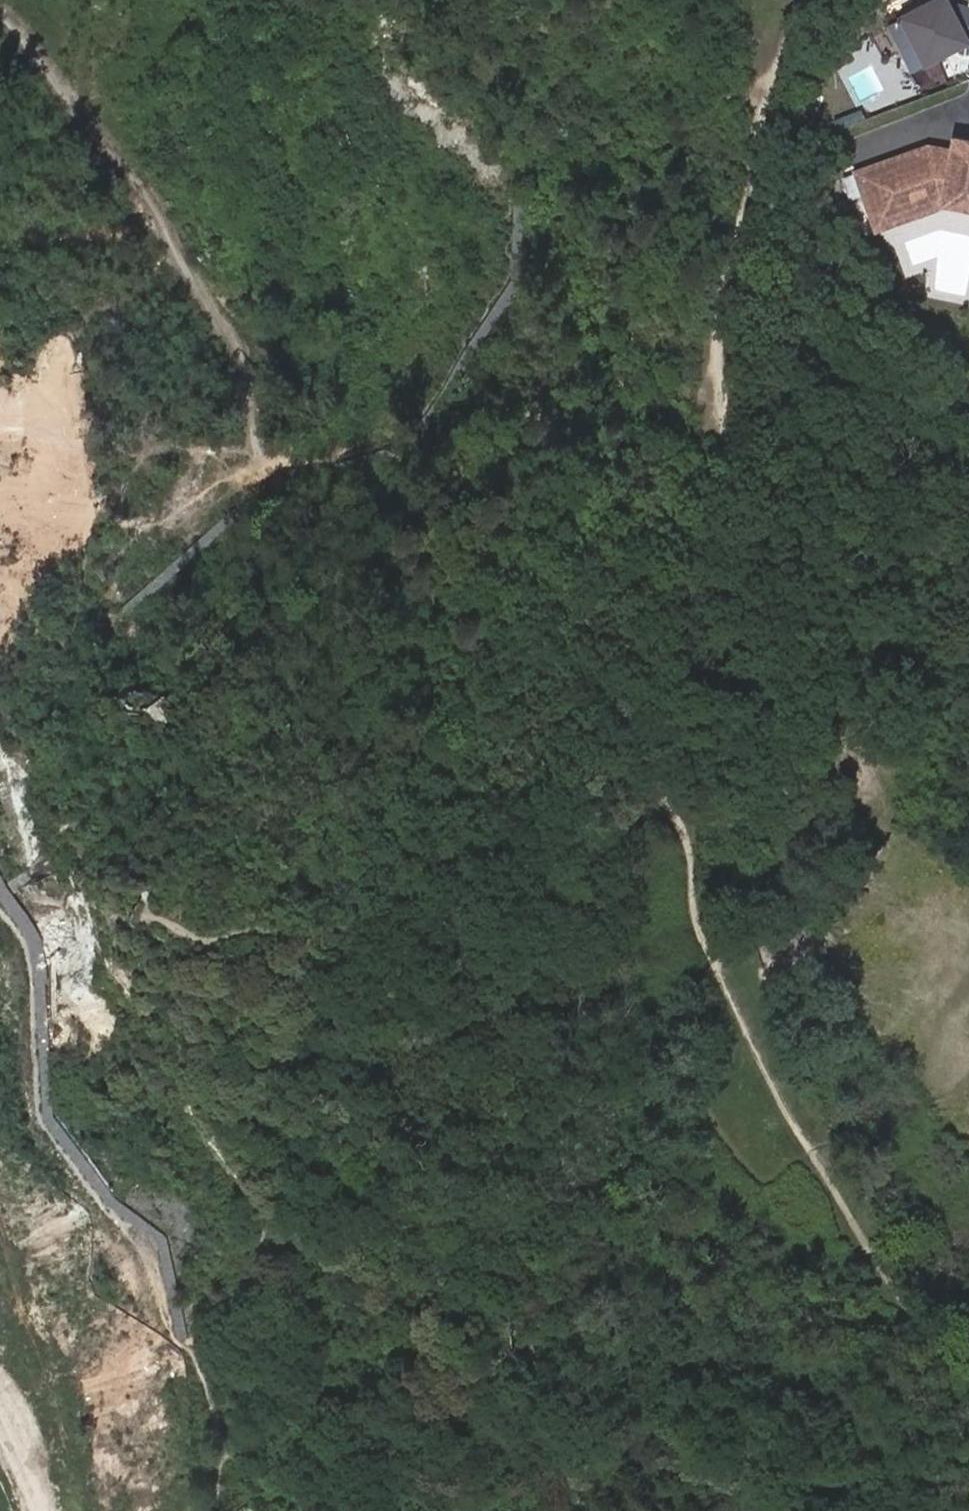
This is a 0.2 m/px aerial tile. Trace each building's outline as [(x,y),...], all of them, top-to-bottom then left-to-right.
[(902,22),(947,5),(944,0),(938,0),(901,19),(902,22)] [(912,70),(924,64),(924,65),(967,43),(968,44),(968,10),(957,6),(947,5),(902,22),(891,28),(912,70)] [(898,200),(897,195),(915,189),(920,204),(945,196),(968,200),(968,144),(958,142),(953,145),(952,152),(928,147),(856,173),(869,210),(898,200)] [(869,210),(876,230),(945,206),(968,211),(968,200),(945,196),(920,204),(915,189),(897,195),(898,200),(869,210)]
